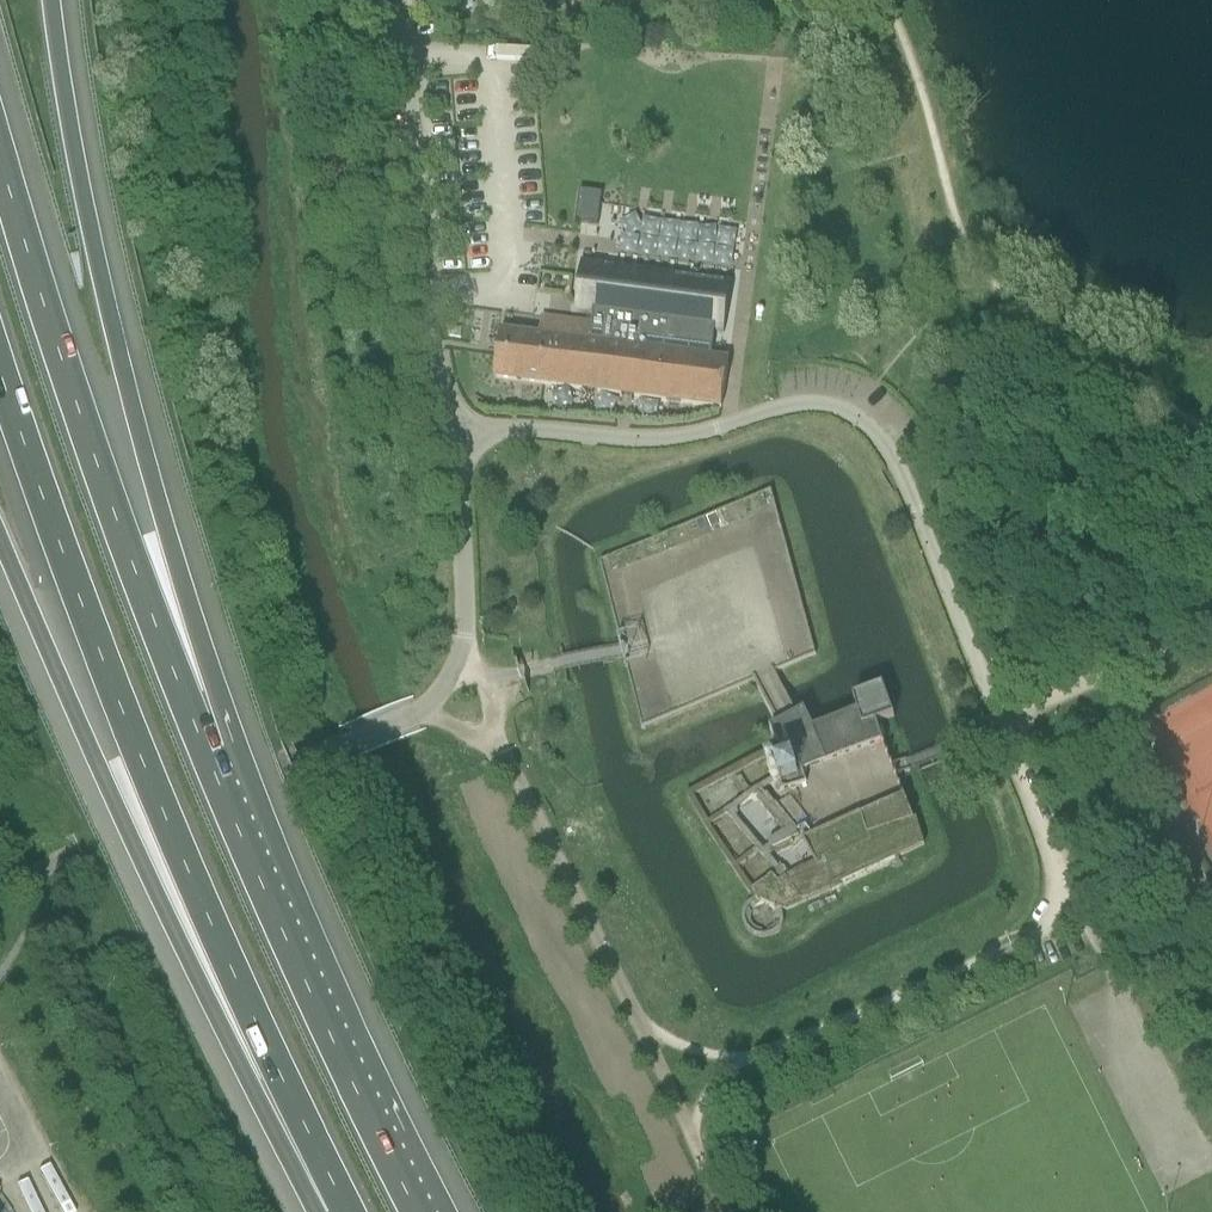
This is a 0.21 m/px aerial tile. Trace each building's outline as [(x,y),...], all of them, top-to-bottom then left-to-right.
[(598,226),(602,194),(581,192),(577,223),(598,226)] [(756,268),(760,230),(603,214),(599,251),(756,268)] [(579,261),(573,315),(652,324),(715,331),(726,333),(732,277),(579,261)] [(538,336),(502,331),(495,379),(588,391),(597,327),(542,317),(538,336)] [(588,391),(722,409),(729,364),(712,361),(715,331),(652,324),(650,334),(597,327),(588,391)] [(768,494),(601,564),(623,656),(644,726),(756,682),(784,728),(775,734),(783,750),(688,798),(757,905),(745,915),(745,932),(757,944),(774,943),(783,931),(784,915),(929,847),(889,737),(900,734),(895,720),(878,727),(883,747),(825,768),(813,733),(784,670),(815,656),(768,494)] [(883,747),(875,727),(892,721),(881,689),(851,700),(858,717),(813,733),(825,768),(883,747)] [(0,1195),(0,1211),(18,1211),(0,1195)]
